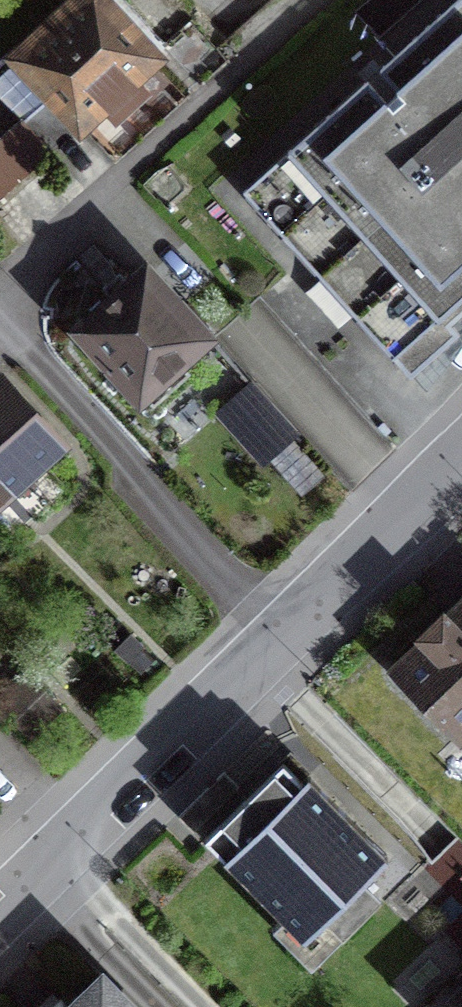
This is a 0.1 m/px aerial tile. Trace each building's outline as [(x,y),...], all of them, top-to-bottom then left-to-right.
[(103,0),(80,0),(18,56),(20,58),(0,76),(0,97),(22,121),(0,141),(0,196),(102,104),(108,111),(122,113),(138,97),(140,82),(134,76),(155,57),(103,0)] [(380,67),(403,92),(390,104),(367,79),(242,193),(412,377),(458,334),(450,325),(461,314),(461,0),(453,0),(380,67)] [(114,300),(81,330),(139,395),(141,393),(152,406),(191,372),(179,359),(206,335),(148,270),(131,286),(119,272),(102,287),(114,300)] [(6,538),(67,485),(44,459),(61,445),(3,380),(0,383),(0,531),(6,538)] [(293,432),(260,395),(230,422),(263,459),(293,432)] [(395,669),(457,735),(461,730),(461,604),(447,618),(443,613),(421,634),(426,639),(395,669)] [(246,797),(205,836),(304,939),(389,858),(308,774),(283,763),(246,798),(246,797)] [(103,975),(69,1006),(134,1006),(103,975)] [(60,999),(52,1006),(69,1006),(60,999)]
